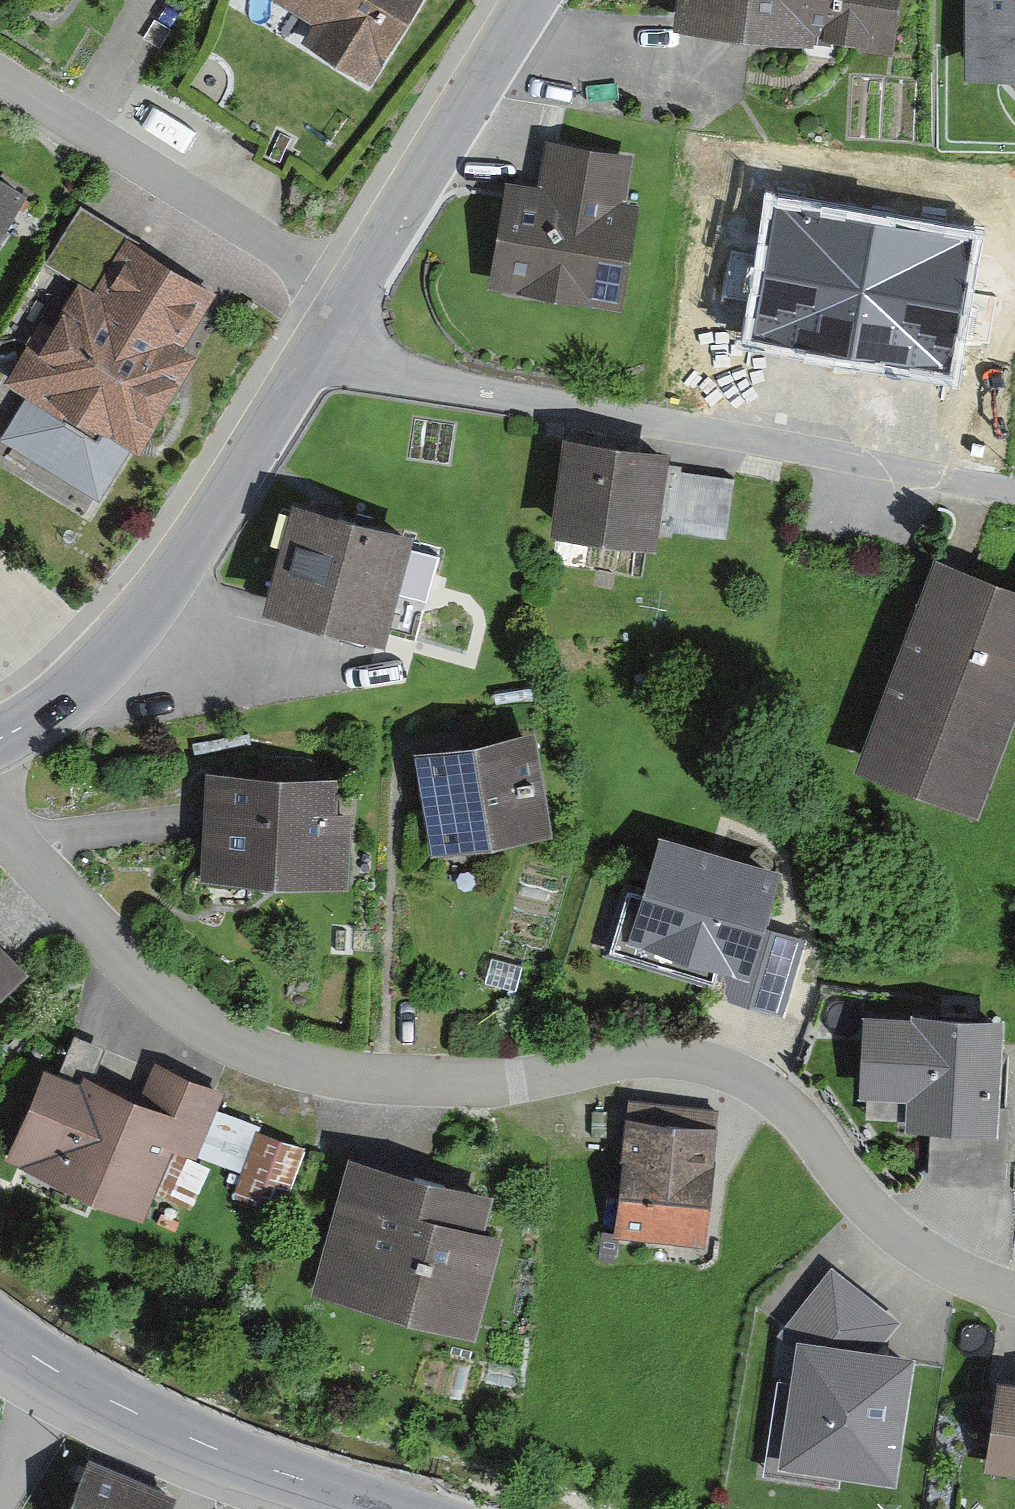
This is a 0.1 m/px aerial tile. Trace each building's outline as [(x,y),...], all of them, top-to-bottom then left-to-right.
[(311,19),(301,37),(371,80),(421,0),(280,0),(311,19)] [(673,22),(813,40),(813,38),(894,49),(900,0),(676,0),(673,22)] [(965,73),(1014,73),(1014,0),(965,0),(965,73)] [(507,177),(489,283),(621,306),(639,199),(626,197),(634,152),(547,137),(539,183),(507,177)] [(27,187),(0,171),(0,230),(27,187)] [(975,236),(773,201),(748,340),(950,376),(975,236)] [(3,377),(27,391),(0,434),(0,437),(99,498),(134,443),(139,446),(197,353),(181,343),(215,289),(81,206),(47,260),(78,279),(51,322),(41,315),(3,377)] [(564,430),(551,528),(656,542),(669,444),(564,430)] [(683,463),(668,461),(659,533),(672,535),(672,530),(726,537),(734,476),(682,469),(683,463)] [(414,528),(293,494),(263,601),(387,635),(390,624),(418,631),(440,553),(409,545),(414,528)] [(853,763),(979,811),(1014,719),(1014,583),(935,552),(853,763)] [(413,746),(432,853),(554,832),(535,725),(413,746)] [(339,772),(207,765),(201,877),(348,884),(352,810),(337,809),(339,772)] [(784,866),(660,829),(643,885),(625,879),(603,951),(716,985),(714,992),(783,1013),(806,934),(767,923),(784,866)] [(29,968),(0,937),(0,995),(29,968)] [(864,1010),(859,1093),(906,1095),(904,1127),(928,1128),(925,1184),(1014,1189),(1014,1165),(1014,1102),(999,1101),(1004,1013),(912,1008),(912,1012),(864,1010)] [(43,1060),(2,1159),(142,1217),(173,1145),(195,1154),(196,1150),(240,1168),(257,1127),(260,1121),(221,1105),(229,1087),(154,1055),(139,1089),(82,1065),(78,1074),(43,1060)] [(614,1231),(613,1234),(617,1234),(705,1244),(720,1107),(629,1096),(614,1231)] [(306,1146),(257,1127),(240,1168),(230,1194),(280,1213),(306,1146)] [(210,1167),(175,1151),(157,1192),(192,1208),(210,1167)] [(349,1151),(312,1290),(476,1332),(503,1229),(486,1224),(495,1189),(349,1151)] [(613,1234),(614,1231),(601,1231),(600,1258),(617,1259),(617,1234),(613,1234)] [(777,1373),(763,1469),(836,1480),(837,1471),(896,1480),(916,1349),(882,1344),(903,1318),(832,1262),(778,1331),(794,1344),(790,1375),(777,1373)] [(996,1374),(984,1468),(1014,1473),(1014,1377),(996,1374)] [(62,1508),(169,1508),(177,1490),(85,1453),(62,1508)]
